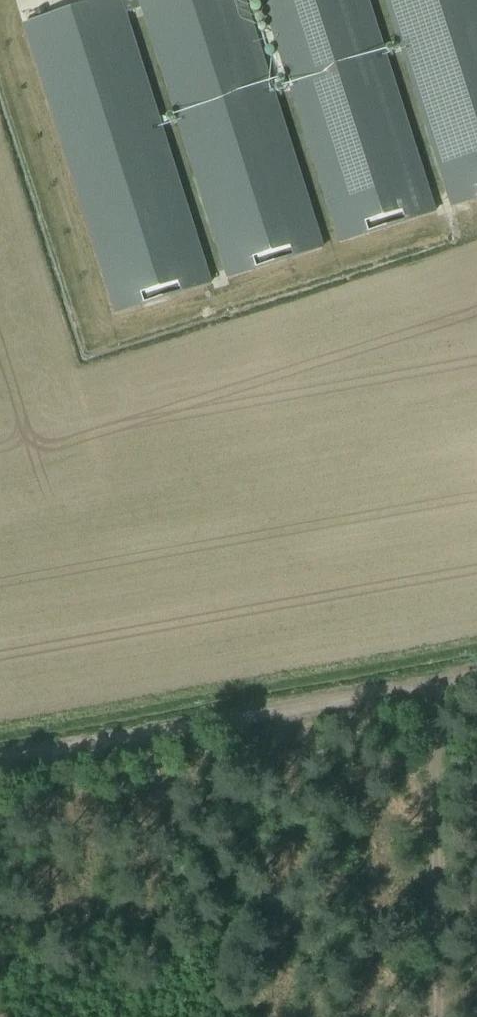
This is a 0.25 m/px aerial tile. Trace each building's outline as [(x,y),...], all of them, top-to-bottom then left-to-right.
[(23,24),(115,313),(211,283),(125,13),(141,8),(227,278),(323,247),(244,0),(99,0),(23,24)] [(366,0),(262,0),(339,242),(434,212),(366,0)] [(451,207),(476,198),(476,0),(386,0),(451,207)]
